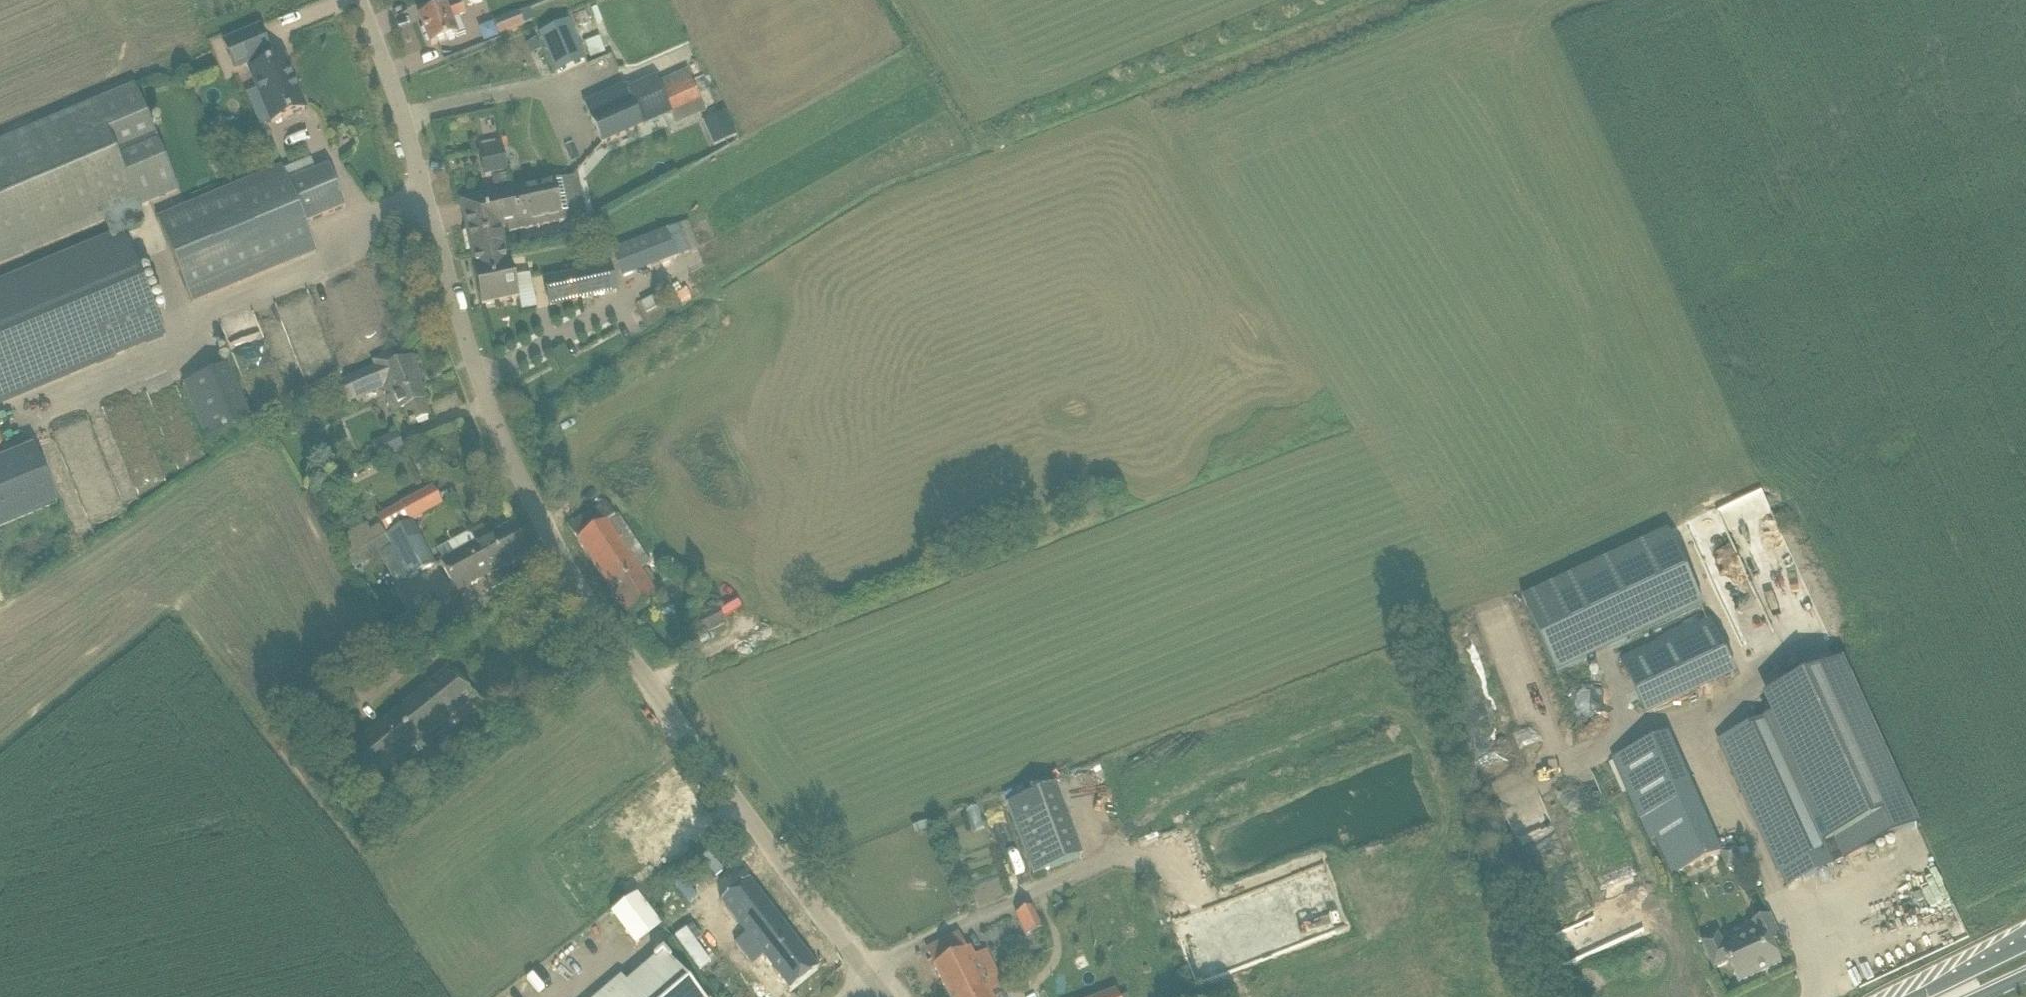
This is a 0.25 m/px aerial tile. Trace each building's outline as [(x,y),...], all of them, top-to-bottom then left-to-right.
[(466,13),(460,0),(459,0),(419,16),(431,46),(457,35),(450,19),(466,13)] [(492,23),(497,34),(531,21),(526,9),(492,23)] [(568,20),(539,33),(550,57),(579,44),(568,20)] [(259,27),(223,43),(234,68),(247,63),(250,71),(247,72),(268,124),(286,116),(305,109),(283,57),(269,63),(266,55),(270,53),(259,27)] [(583,101),(601,144),(671,114),(700,101),(690,80),(662,92),(653,76),(626,89),(623,84),(583,101)] [(177,189),(135,87),(0,144),(0,263),(107,218),(114,237),(122,234),(141,226),(144,221),(137,205),(177,189)] [(701,121),(712,146),(736,135),(726,111),(701,121)] [(508,170),(503,147),(480,152),(485,175),(508,170)] [(156,220),(191,303),(316,251),(305,223),(345,207),(328,166),(288,183),(282,168),(156,220)] [(503,234),(586,216),(581,194),(559,198),(555,181),(460,201),(476,274),(475,274),(475,276),(476,276),(483,307),(517,299),(503,234)] [(610,251),(621,279),(689,252),(678,224),(610,251)] [(122,234),(114,237),(0,284),(0,403),(164,335),(122,234)] [(543,280),(548,306),(616,291),(611,265),(543,280)] [(654,295),(640,303),(645,312),(659,304),(654,295)] [(371,363),(373,369),(337,382),(347,404),(382,390),(391,416),(404,411),(409,426),(415,424),(414,421),(428,415),(422,401),(424,400),(417,381),(421,380),(412,359),(397,365),(392,354),(371,363)] [(183,384),(206,439),(250,421),(227,365),(183,384)] [(371,443),(379,461),(404,450),(396,433),(371,443)] [(70,498),(47,443),(0,462),(0,527),(70,498)] [(352,530),(336,539),(347,557),(410,523),(444,504),(434,487),(400,505),(376,517),(379,523),(357,537),(352,530)] [(578,540),(577,540),(628,617),(658,597),(640,570),(650,563),(618,514),(614,516),(605,503),(569,527),(578,540)] [(1768,512),(1735,530),(1756,570),(1790,553),(1768,512)] [(410,523),(347,557),(354,569),(390,547),(408,579),(434,566),(410,523)] [(443,559),(439,562),(456,593),(529,554),(512,523),(456,553),(443,559)] [(1521,597),(1557,675),(1703,607),(1668,529),(1521,597)] [(450,543),(438,549),(443,559),(456,553),(450,543)] [(690,621),(698,637),(724,624),(716,608),(690,621)] [(1619,660),(1646,717),(1736,675),(1710,618),(1619,660)] [(1772,715),(1720,740),(1788,886),(1844,860),(1917,827),(1840,661),(1777,690),(1764,696),(1772,715)] [(432,743),(427,737),(460,711),(459,711),(474,697),(449,669),(434,682),(433,680),(344,751),(369,783),(412,749),(418,754),(432,743)] [(1721,855),(1668,734),(1612,760),(1619,775),(1645,762),(1692,868),(1721,855)] [(1005,804),(1032,875),(1082,857),(1054,785),(1005,804)] [(930,820),(917,825),(920,834),(931,829),(936,827),(933,819),(930,820)] [(1725,846),(1728,863),(1741,861),(1738,844),(1725,846)] [(1620,887),(1620,846),(1593,847),(1594,888),(1620,887)] [(1324,865),(1172,923),(1196,987),(1348,930),(1324,865)] [(749,880),(720,902),(746,935),(735,943),(752,965),(763,957),(790,991),(819,970),(749,880)] [(614,908),(635,945),(664,929),(644,892),(614,908)] [(1031,906),(1016,914),(1026,935),(1041,928),(1031,906)] [(1702,942),(1714,969),(1729,963),(1739,984),(1782,964),(1773,944),(1781,940),(1770,915),(1751,924),(1756,935),(1725,949),(1718,934),(1702,942)] [(966,949),(958,934),(927,949),(934,965),(933,966),(949,996),(993,996),(991,992),(992,992),(992,990),(991,991),(986,981),(998,975),(986,950),(974,956),(969,947),(966,949)] [(669,960),(670,959),(662,950),(653,958),(654,959),(626,983),(620,976),(596,996),(701,996),(669,960)]
